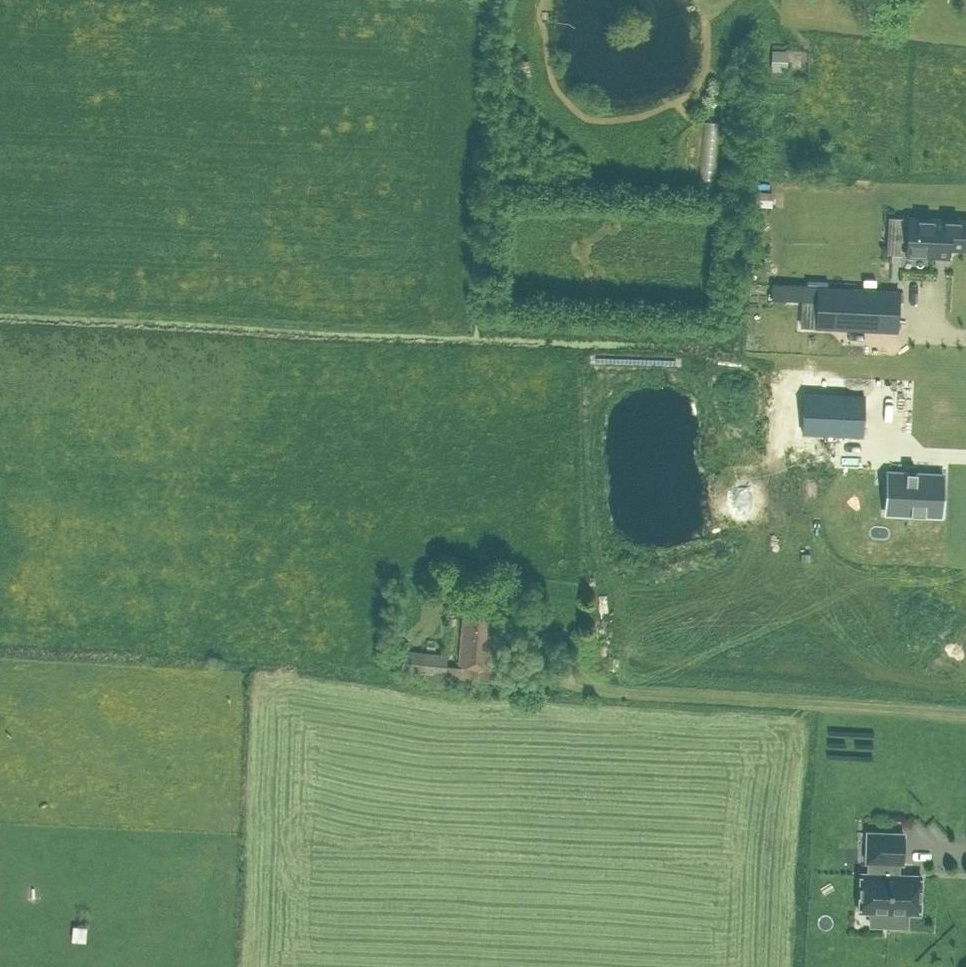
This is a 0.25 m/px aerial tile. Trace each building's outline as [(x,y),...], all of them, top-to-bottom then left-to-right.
[(906,255),(948,257),(948,249),(965,250),(965,219),(908,217),(906,255)] [(907,331),(909,291),(829,287),(827,327),(907,331)] [(864,395),(804,392),(802,432),(862,435),(864,395)] [(910,515),(924,515),(924,514),(941,515),(942,501),(943,488),(942,489),(943,475),(916,474),(916,472),(906,472),(906,473),(887,473),(886,486),(885,498),(885,499),(885,512),(910,513),(910,515)] [(501,682),(502,669),(489,668),(494,611),(463,608),(458,665),(479,667),(478,679),(501,682)] [(444,675),(446,653),(402,649),(400,671),(444,675)] [(902,862),(903,833),(867,832),(866,861),(868,861),(868,873),(860,873),(858,911),(888,912),(887,925),(906,926),(907,913),(919,913),(920,875),(897,874),(897,862),(902,862)]
